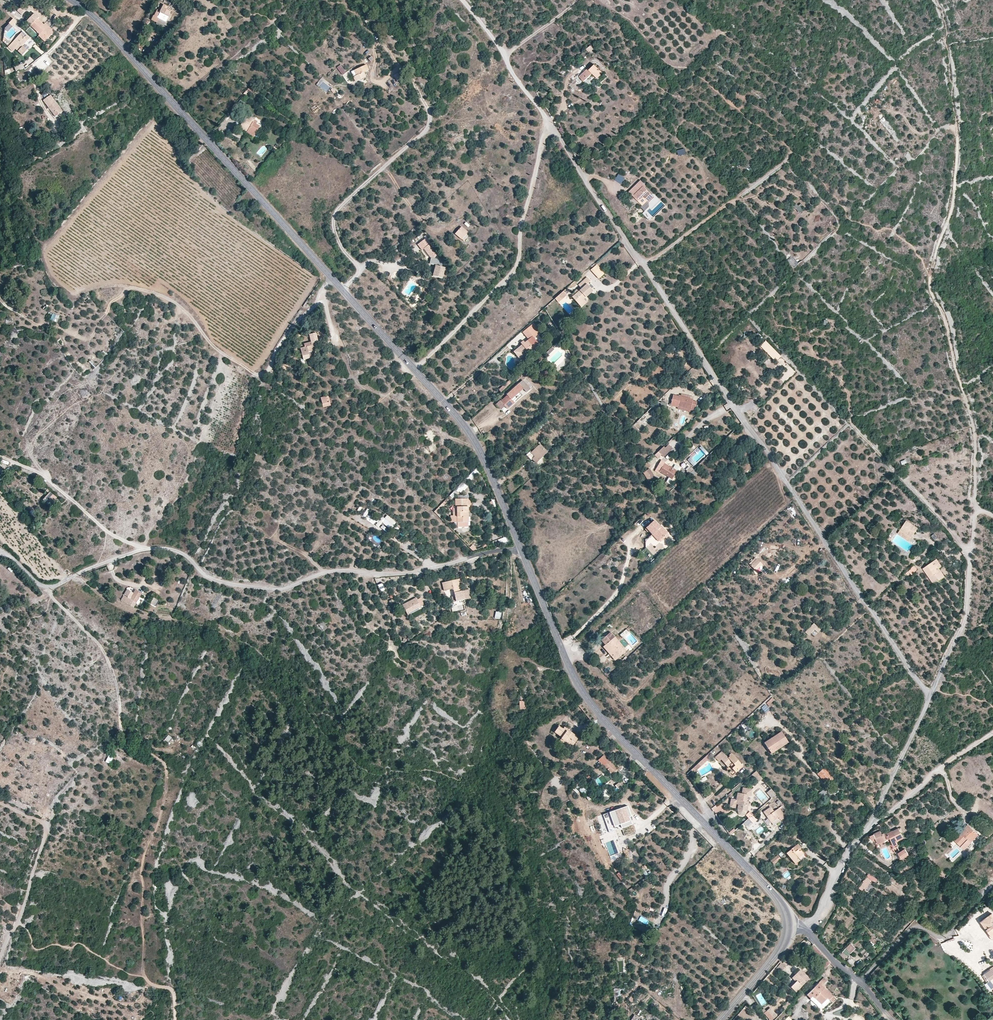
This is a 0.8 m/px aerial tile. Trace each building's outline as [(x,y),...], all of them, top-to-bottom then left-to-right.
[(166,23),(171,12),(167,10),(168,7),(163,5),(160,12),(157,10),(152,20),(157,23),(158,19),(166,23)] [(23,6),(18,11),(22,16),(28,10),(23,6)] [(44,25),(38,19),(39,17),(35,14),(27,22),(40,35),(39,36),(44,42),(54,32),(51,29),(49,31),(44,25)] [(27,41),(30,38),(27,35),(25,37),(21,33),(8,47),(13,51),(16,48),(18,50),(23,45),(27,41)] [(23,45),(18,50),(23,55),(27,50),(23,45)] [(25,68),(23,64),(15,67),(16,72),(25,68)] [(346,73),(341,65),(337,67),(343,75),(346,73)] [(366,77),(364,72),(369,70),(366,65),(355,70),(357,75),(353,77),(355,82),(366,77)] [(603,73),(595,65),(589,70),(588,68),(579,77),(583,80),(584,82),(592,73),(598,79),(603,73)] [(43,100),(55,117),(63,112),(55,102),(54,103),(49,96),(43,100)] [(236,113),(242,103),(238,101),(230,109),(236,113)] [(260,126),(253,122),(255,120),(247,115),(239,128),(254,137),(260,126)] [(641,180),(629,192),(641,206),(647,201),(643,197),(650,190),(641,180)] [(795,207),(800,213),(805,210),(800,204),(795,207)] [(642,213),(649,220),(652,217),(646,210),(642,213)] [(468,233),(462,227),(455,233),(464,241),(469,236),(467,234),(468,233)] [(431,244),(426,238),(421,242),(425,248),(429,245),(431,244)] [(437,256),(429,245),(423,249),(431,259),(430,264),(435,265),(433,276),(443,278),(445,268),(442,267),(443,262),(438,261),(439,259),(434,258),(437,256)] [(605,273),(597,264),(591,270),(599,279),(605,273)] [(584,300),(593,291),(587,284),(591,281),(587,277),(578,285),(582,289),(578,291),(577,289),(571,294),(573,296),(572,297),(579,304),(584,300)] [(559,302),(567,295),(563,291),(555,299),(559,302)] [(539,345),(534,338),(540,333),(533,324),(523,332),(528,339),(525,342),(523,340),(521,342),(522,345),(516,350),(519,354),(522,352),(524,355),(528,352),(529,353),(539,345)] [(315,357),(313,350),(316,349),(314,341),(300,345),(304,360),(310,358),(315,357)] [(519,384),(520,384),(524,389),(527,392),(530,389),(523,380),(519,384)] [(520,384),(507,395),(511,400),(524,389),(520,384)] [(508,409),(514,403),(511,400),(507,395),(501,401),(500,400),(496,404),(500,409),(504,405),(508,409)] [(695,411),(697,402),(693,401),(694,398),(681,395),(681,397),(673,395),(671,406),(695,411)] [(328,403),(326,396),(321,398),(324,408),(331,406),(330,402),(328,403)] [(652,407),(634,425),(638,429),(644,423),(645,424),(657,412),(652,407)] [(669,442),(673,447),(678,443),(674,438),(669,442)] [(672,448),(668,443),(664,447),(669,452),(672,448)] [(536,463),(548,452),(540,444),(528,455),(536,463)] [(669,452),(664,447),(659,452),(662,455),(664,457),(669,452)] [(681,470),(662,459),(657,468),(660,470),(659,472),(672,480),(677,472),(679,473),(681,470)] [(655,477),(650,468),(643,472),(648,481),(655,477)] [(51,503),(57,497),(53,494),(47,500),(51,503)] [(468,517),(468,506),(467,506),(467,499),(456,499),(456,512),(453,512),(453,515),(457,515),(457,522),(464,522),(463,517),(468,517)] [(438,511),(444,506),(442,504),(434,512),(438,515),(440,513),(438,511)] [(366,517),(372,525),(377,522),(370,514),(366,517)] [(391,529),(396,522),(386,514),(376,526),(379,528),(382,523),(391,529)] [(469,527),(468,517),(463,517),(464,522),(457,522),(457,527),(469,527)] [(668,533),(662,526),(661,527),(655,520),(646,528),(652,535),(653,534),(659,540),(668,533)] [(909,541),(918,528),(907,520),(898,533),(909,541)] [(756,571),(762,564),(755,558),(753,560),(754,562),(750,565),(756,571)] [(939,568),(942,566),(937,559),(923,569),(933,583),(937,579),(933,573),(939,568)] [(912,575),(918,569),(914,566),(908,572),(912,575)] [(945,577),(939,568),(933,573),(937,579),(939,581),(945,577)] [(461,591),(458,579),(452,580),(442,583),(443,591),(453,589),(455,596),(456,602),(471,598),(469,589),(461,591)] [(142,593),(135,590),(133,592),(127,589),(121,600),(134,608),(142,593)] [(422,608),(416,598),(403,605),(408,615),(422,608)] [(821,630),(814,623),(807,631),(811,634),(814,630),(818,633),(821,630)] [(626,651),(611,632),(602,640),(606,645),(604,646),(615,660),(626,651)] [(769,706),(775,700),(772,698),(766,703),(769,706)] [(765,713),(770,710),(766,704),(761,708),(765,713)] [(579,737),(565,727),(563,729),(559,726),(554,732),(562,738),(561,739),(560,740),(563,743),(564,741),(572,747),(579,737)] [(788,742),(781,731),(764,742),(770,752),(781,745),(782,747),(788,742)] [(165,740),(172,745),(175,740),(168,735),(165,740)] [(771,754),(782,747),(781,745),(770,752),(771,754)] [(822,755),(816,747),(813,749),(820,757),(822,755)] [(743,766),(732,753),(731,753),(730,754),(729,754),(729,755),(729,756),(728,757),(726,755),(725,755),(722,751),(715,757),(719,761),(721,759),(728,767),(730,765),(732,768),(736,772),(743,766)] [(110,764),(113,757),(108,755),(105,762),(110,764)] [(599,760),(613,774),(618,769),(604,755),(599,760)] [(706,756),(694,768),(697,771),(709,759),(706,756)] [(833,778),(824,768),(817,774),(826,784),(833,778)] [(763,778),(757,771),(752,774),(759,782),(763,778)] [(552,787),(561,787),(561,777),(552,778),(552,787)] [(620,789),(624,784),(620,781),(616,786),(620,789)] [(587,789),(583,785),(578,789),(581,793),(584,796),(586,794),(588,793),(588,792),(588,791),(587,789)] [(747,802),(748,796),(751,796),(753,789),(743,787),(742,794),(738,793),(736,799),(732,798),(730,807),(736,808),(736,804),(738,805),(737,810),(737,812),(737,813),(738,814),(739,815),(740,816),(742,816),(743,816),(745,815),(746,815),(747,814),(747,812),(749,802),(747,802)] [(776,794),(772,789),(767,793),(771,798),(776,794)] [(592,798),(590,795),(588,794),(585,796),(587,799),(589,801),(592,805),(595,802),(592,798)] [(786,817),(782,812),(785,810),(782,806),(767,816),(771,823),(779,818),(781,820),(786,817)] [(631,816),(628,807),(615,811),(620,824),(621,829),(633,825),(632,821),(631,821),(630,817),(631,816)] [(620,824),(615,811),(610,813),(614,826),(620,824)] [(750,812),(746,815),(749,819),(745,822),(750,827),(757,820),(750,812)] [(978,835),(968,824),(965,827),(953,839),(961,847),(962,846),(968,839),(971,842),(978,835)] [(886,834),(886,832),(882,834),(880,831),(870,836),(872,840),(875,838),(878,845),(885,841),(885,840),(888,839),(889,838),(895,849),(900,846),(898,841),(904,839),(898,828),(893,831),(892,830),(886,834)] [(971,842),(968,839),(962,846),(964,848),(965,848),(966,848),(971,842)] [(798,858),(804,854),(801,850),(799,851),(798,850),(801,848),(798,844),(786,853),(795,864),(800,860),(798,858)] [(909,855),(905,850),(898,854),(902,859),(909,855)] [(774,865),(781,859),(778,855),(770,860),(774,865)] [(876,883),(878,879),(868,874),(862,886),(867,889),(872,880),(876,883)] [(992,913),(980,922),(986,930),(986,929),(992,937),(992,914),(992,913)] [(846,949),(851,954),(856,948),(852,944),(846,949)] [(984,974),(989,981),(992,978),(992,968),(984,974)] [(810,978),(801,969),(793,977),(797,981),(791,987),(797,993),(803,986),(803,985),(810,978)] [(828,980),(824,977),(819,982),(822,986),(828,980)] [(833,996),(822,986),(819,982),(807,995),(811,999),(813,997),(815,999),(815,998),(821,1004),(827,998),(829,1000),(833,996)] [(829,1000),(827,998),(821,1004),(815,998),(815,999),(813,997),(811,999),(822,1009),(830,1000),(829,1000)] [(792,1003),(789,1000),(782,1007),(785,1010),(792,1003)] [(765,1013),(770,1019),(773,1019),(777,1016),(771,1008),(765,1013)]
